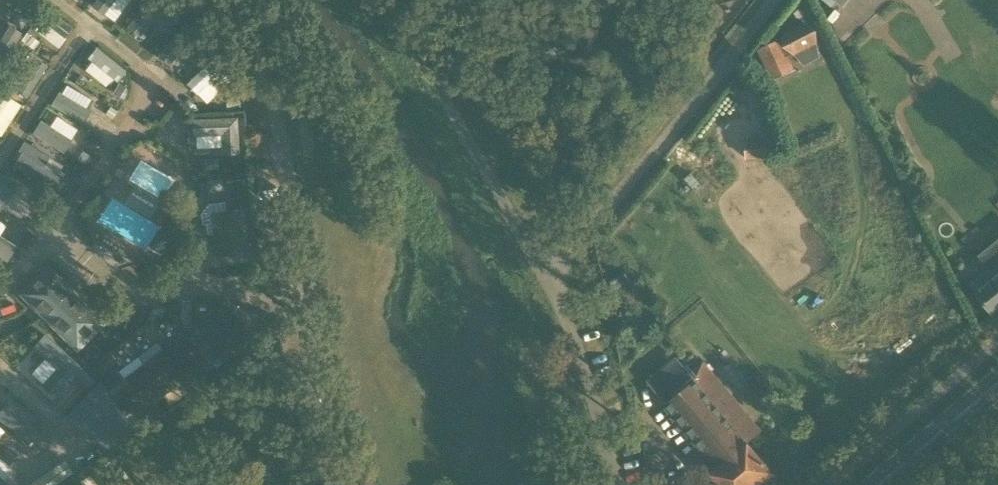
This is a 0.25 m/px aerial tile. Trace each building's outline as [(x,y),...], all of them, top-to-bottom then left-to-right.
[(91,6),(104,17),(117,0),(95,0),(91,6)] [(142,38),(160,9),(146,0),(145,0),(127,28),(142,38)] [(177,8),(170,17),(178,24),(185,14),(177,8)] [(52,13),(38,30),(60,47),(73,29),(52,13)] [(173,66),(199,31),(184,20),(158,55),(173,66)] [(794,53),(815,44),(806,21),(783,31),(787,39),(781,41),(780,38),(758,47),(772,79),(794,69),(788,55),(794,53)] [(100,48),(84,68),(110,88),(125,67),(100,48)] [(26,95),(51,64),(35,51),(10,82),(26,95)] [(59,91),(51,105),(85,124),(93,110),(59,91)] [(22,105),(2,92),(0,94),(0,136),(1,137),(22,105)] [(57,116),(52,125),(41,119),(32,134),(66,152),(79,128),(57,116)] [(237,117),(192,119),(193,136),(221,135),(222,155),(239,155),(237,117)] [(772,158),(770,141),(745,144),(747,160),(772,158)] [(24,143),(11,165),(38,182),(52,160),(24,143)] [(13,188),(0,181),(0,201),(5,204),(13,188)] [(211,212),(212,223),(218,257),(250,252),(243,207),(226,210),(211,212)] [(6,260),(15,246),(0,236),(0,257),(6,260)] [(974,286),(981,293),(978,296),(995,317),(997,314),(997,267),(974,286)] [(54,278),(46,271),(23,295),(76,347),(99,324),(74,300),(75,299),(57,281),(58,281),(54,278)] [(219,323),(205,333),(202,336),(223,362),(256,335),(235,309),(219,323)] [(127,419),(147,404),(188,372),(204,359),(187,337),(183,332),(123,379),(107,392),(127,419)] [(751,419),(718,380),(709,387),(682,356),(650,386),(679,417),(718,465),(710,473),(720,484),(765,484),(776,476),(748,443),(761,432),(751,419)] [(208,361),(195,371),(203,381),(216,370),(208,361)] [(44,431),(10,401),(0,413),(0,414),(33,443),(44,431)] [(2,478),(21,456),(1,440),(0,441),(0,476),(2,478)]
